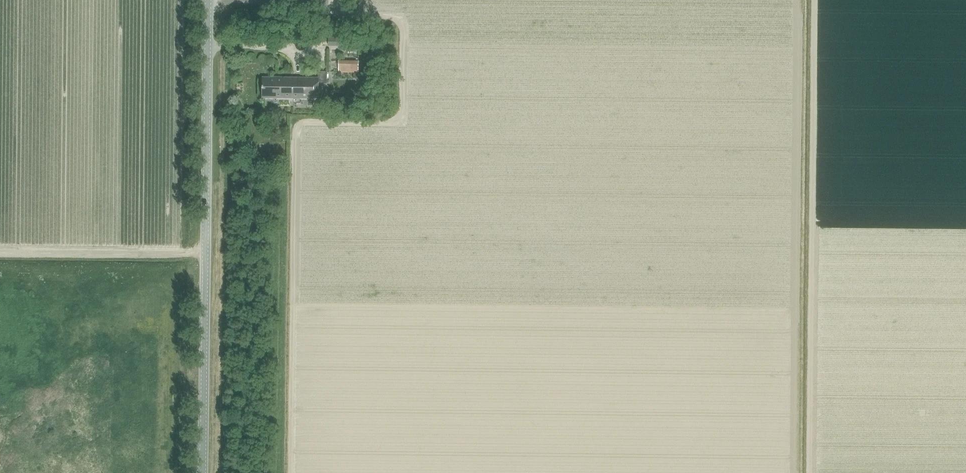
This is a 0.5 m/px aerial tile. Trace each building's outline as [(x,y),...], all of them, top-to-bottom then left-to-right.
[(358,73),(359,61),(338,61),(338,73),(358,73)] [(318,99),(318,79),(262,78),(262,98),(318,99)]
